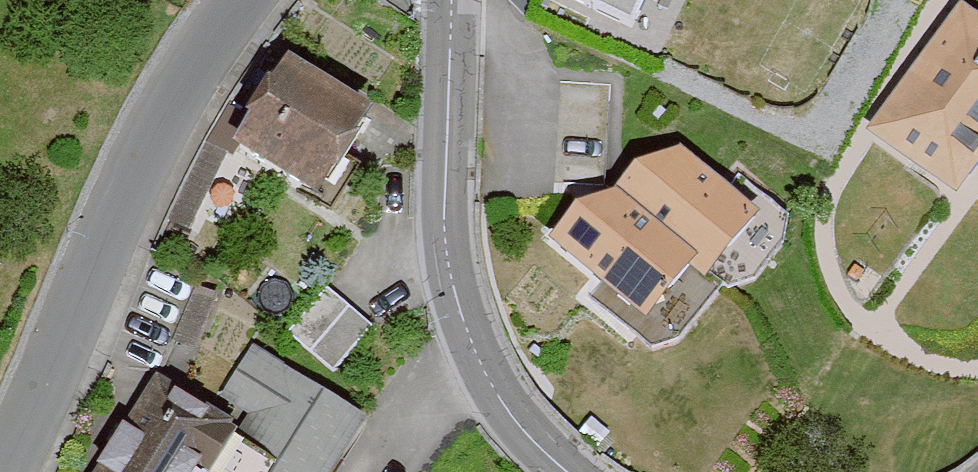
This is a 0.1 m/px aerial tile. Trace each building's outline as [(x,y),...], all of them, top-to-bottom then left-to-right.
[(632,26),(645,0),(579,0),(632,26)] [(962,0),(959,0),(869,130),(967,197),(977,181),(977,11),(962,0)] [(232,147),(319,199),(371,113),(284,61),(232,147)] [(564,204),(529,242),(626,331),(735,214),(666,151),(564,204)] [(336,368),(373,324),(332,289),(294,334),(336,368)] [(156,375),(89,471),(209,471),(238,426),(156,375)]
